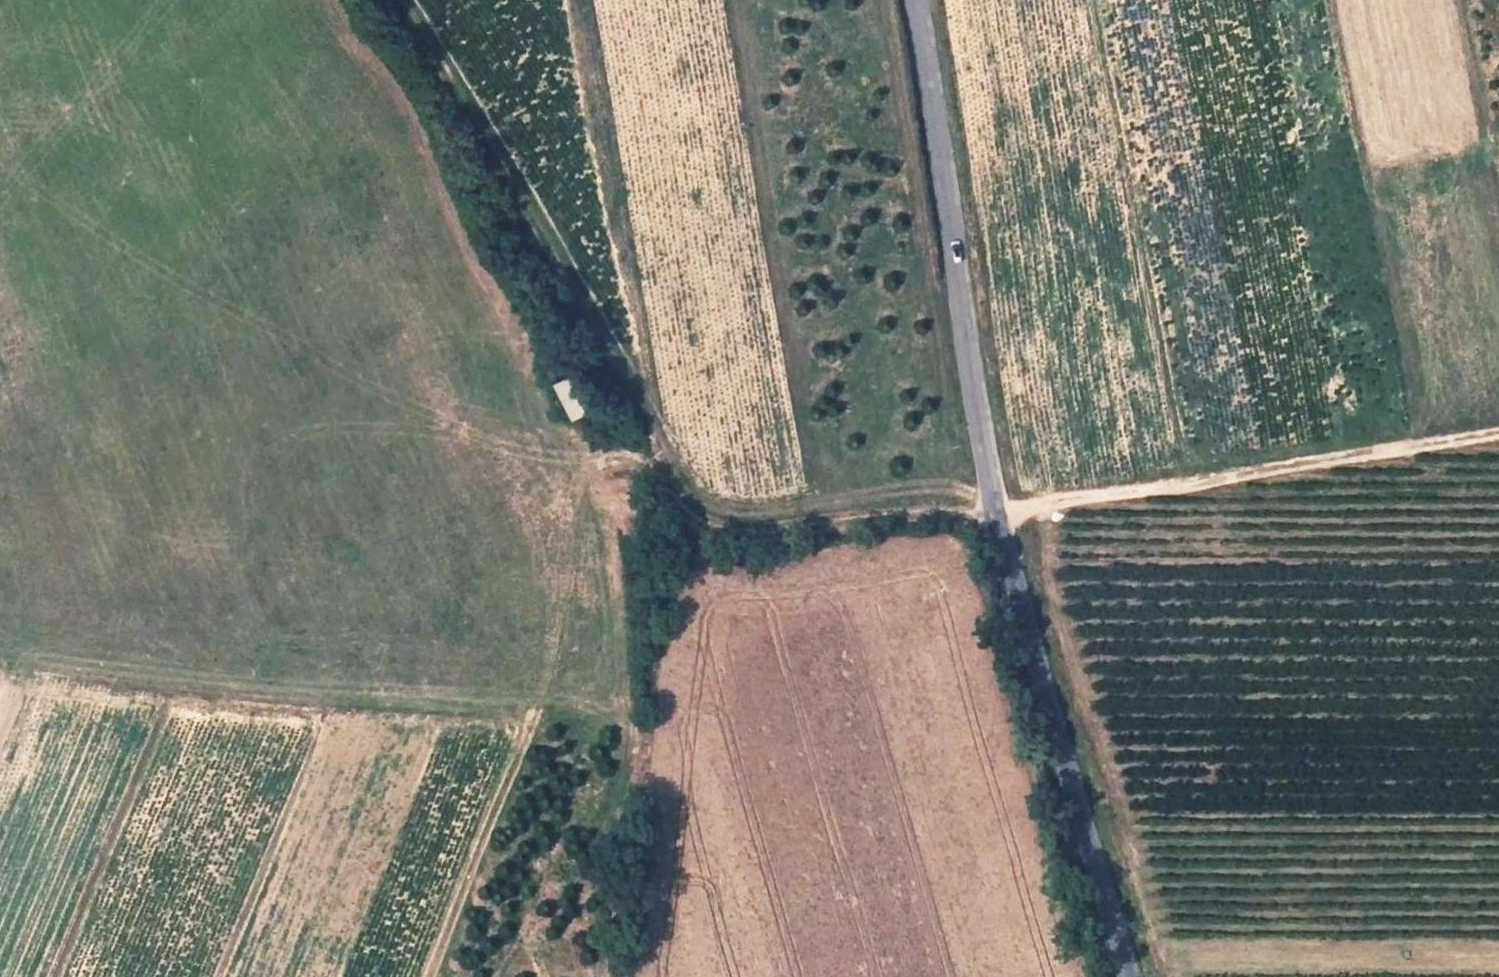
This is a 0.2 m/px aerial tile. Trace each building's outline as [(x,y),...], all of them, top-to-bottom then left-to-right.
[(576,417),(599,408),(581,369),(560,378),(576,417)]
